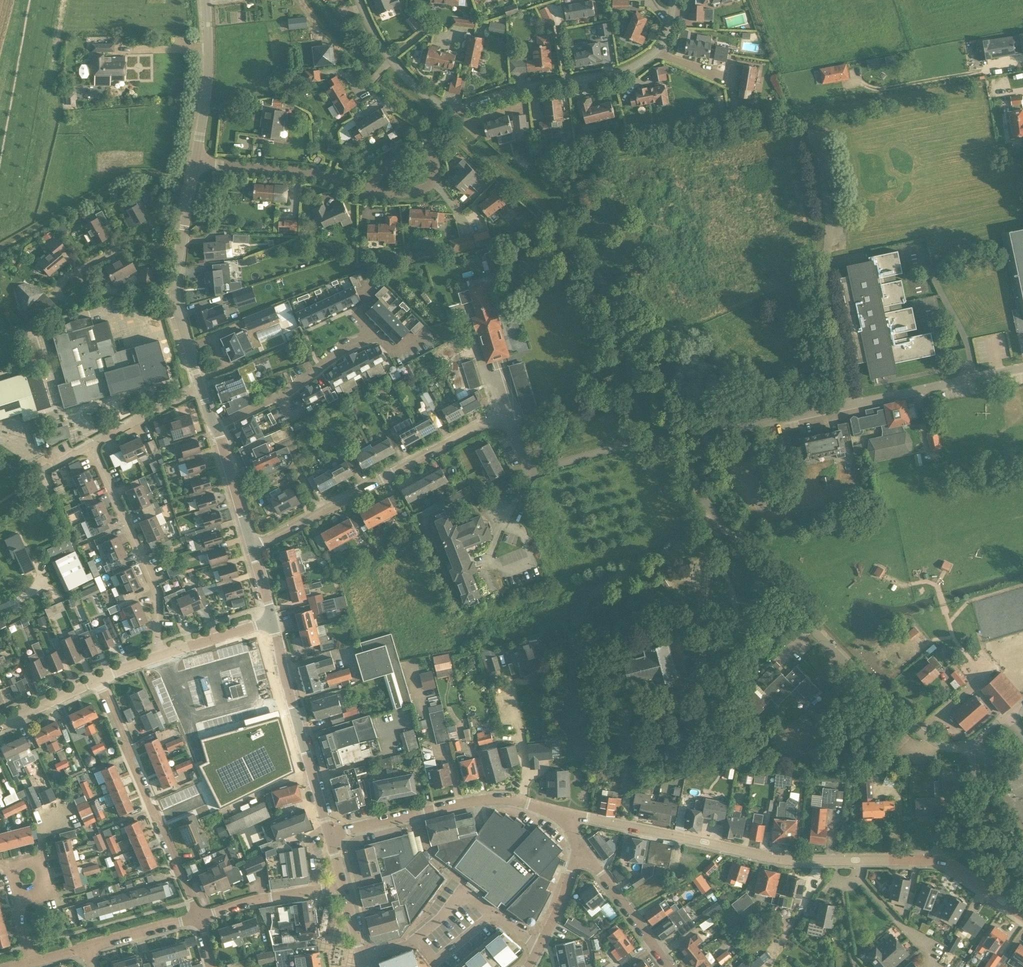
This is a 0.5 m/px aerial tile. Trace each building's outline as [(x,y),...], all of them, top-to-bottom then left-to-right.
[(375,3),(374,4),(378,14),(393,8),(393,6),(399,4),(398,0),(374,0),(375,3)] [(703,21),(704,12),(702,11),(703,6),(702,6),(702,4),(703,4),(703,5),(711,2),(711,4),(720,1),(720,3),(731,0),(695,0),(695,6),(691,5),(691,13),(689,13),(689,21),(703,21)] [(564,6),(566,19),(595,14),(593,1),(564,6)] [(519,12),(517,4),(510,6),(512,14),(519,12)] [(548,26),(556,22),(549,6),(540,10),(548,26)] [(636,13),(635,14),(634,14),(624,37),(641,45),(644,37),(639,35),(646,19),(641,17),(642,15),(636,13)] [(452,24),(474,27),(476,16),(471,15),(470,18),(466,17),(466,19),(453,18),(452,24)] [(288,19),(290,30),(307,28),(306,17),(288,19)] [(417,22),(411,27),(415,31),(422,25),(418,20),(417,22)] [(609,22),(597,25),(600,36),(611,34),(609,22)] [(691,31),(682,29),(679,45),(685,46),(686,46),(687,39),(689,39),(691,31)] [(1022,54),(1022,34),(1020,35),(975,42),(979,61),(1022,54)] [(528,71),(552,69),(551,65),(552,65),(549,35),(537,36),(538,46),(532,47),(534,61),(527,61),(528,71)] [(465,48),(468,48),(464,65),(469,67),(469,68),(472,69),(473,67),(478,68),(481,51),(482,51),(484,39),(470,36),(467,36),(465,48)] [(686,48),(685,54),(701,57),(701,56),(709,57),(710,55),(715,56),(714,59),(727,61),(729,48),(716,46),(716,49),(711,48),(712,43),(689,39),(687,39),(686,46),(685,46),(685,48),(686,48)] [(602,59),(599,42),(586,45),(587,51),(574,53),(575,58),(573,58),(575,65),(576,65),(576,66),(596,62),(596,60),(602,59)] [(91,44),(91,52),(114,52),(114,43),(91,44)] [(314,45),(315,66),(337,65),(336,45),(314,45)] [(424,51),(421,62),(434,65),(434,64),(453,69),(456,55),(437,50),(438,47),(430,45),(428,52),(424,51)] [(109,86),(109,80),(124,80),(124,57),(103,58),(103,55),(93,55),(95,87),(109,86)] [(819,69),(822,84),(849,79),(846,64),(819,69)] [(669,73),(668,65),(651,69),(654,82),(667,79),(665,73),(669,73)] [(757,67),(743,65),(739,88),(740,89),(739,96),(750,98),(751,90),(753,91),(756,75),(759,76),(760,70),(757,69),(757,67)] [(319,69),(305,71),(306,81),(320,80),(319,69)] [(462,82),(461,82),(462,78),(453,77),(453,80),(452,80),(449,92),(459,94),(462,82)] [(326,91),(331,99),(341,115),(353,108),(357,106),(353,99),(349,102),(344,95),(346,94),(336,78),(328,82),(332,88),(326,91)] [(657,102),(658,106),(668,104),(664,86),(660,87),(659,84),(654,85),(655,88),(647,89),(646,88),(637,90),(637,91),(635,91),(635,96),(629,97),(631,106),(637,105),(637,106),(657,102)] [(599,105),(599,106),(592,108),(589,99),(588,96),(576,100),(577,102),(581,117),(584,116),(586,124),(594,122),(595,122),(614,117),(613,111),(612,108),(610,102),(599,105)] [(1013,112),(1009,113),(1012,138),(1022,136),(1022,111),(1021,111),(1020,105),(1022,105),(1021,96),(1011,97),(1012,106),(1013,106),(1013,112)] [(563,121),(562,110),(561,111),(560,98),(553,98),(550,98),(550,99),(543,99),(544,113),(545,113),(546,122),(539,123),(540,136),(550,135),(550,131),(562,130),(561,121),(563,121)] [(379,129),(383,126),(387,132),(393,129),(386,118),(388,116),(383,108),(381,109),(370,115),(371,116),(356,125),(359,129),(353,133),(357,140),(363,137),(378,128),(379,129)] [(262,136),(279,139),(280,130),(283,130),(285,120),(286,120),(287,113),(263,109),(261,126),(264,127),(262,136)] [(499,119),(483,123),(485,129),(484,129),(485,132),(486,132),(487,137),(497,135),(497,136),(498,136),(513,132),(513,131),(515,130),(516,139),(528,138),(526,125),(515,126),(514,121),(510,121),(508,115),(499,118),(499,119)] [(461,171),(451,181),(463,191),(470,184),(478,191),(487,182),(463,160),(456,167),(461,171)] [(273,200),(273,201),(286,202),(288,186),(275,185),(275,186),(254,184),(253,199),(273,200)] [(492,195),(479,205),(488,217),(489,216),(493,222),(500,217),(495,211),(501,207),(501,208),(509,201),(505,196),(506,195),(504,193),(503,194),(498,186),(489,192),(492,195)] [(139,195),(143,202),(149,199),(145,192),(139,195)] [(124,219),(130,228),(144,220),(142,216),(147,213),(138,197),(129,202),(131,207),(126,210),(130,216),(124,219)] [(331,226),(349,217),(343,204),(333,208),(334,209),(327,212),(323,204),(311,210),(319,226),(322,224),(324,228),(331,225),(331,226)] [(430,210),(410,209),(409,225),(420,226),(420,227),(437,228),(437,223),(444,223),(444,214),(438,213),(429,212),(430,210)] [(94,214),(96,218),(83,225),(94,246),(108,238),(101,225),(107,221),(101,211),(94,214)] [(395,244),(395,232),(397,232),(397,217),(394,216),(385,216),(385,224),(378,224),(378,225),(367,225),(367,241),(384,241),(384,243),(395,244)] [(285,221),(280,221),(279,232),(298,233),(296,220),(285,220),(285,221)] [(1017,332),(1022,331),(1022,228),(1002,233),(1017,308),(1012,309),(1017,332)] [(488,231),(474,235),(477,246),(491,243),(488,231)] [(43,236),(45,240),(53,236),(51,232),(43,236)] [(206,260),(226,258),(233,257),(232,247),(230,247),(228,235),(215,236),(216,243),(205,244),(206,260)] [(456,239),(459,251),(475,247),(472,235),(456,239)] [(51,251),(37,262),(35,264),(34,266),(39,271),(41,271),(43,269),(48,275),(66,261),(60,254),(66,249),(56,238),(47,246),(51,251)] [(485,254),(487,261),(496,258),(493,251),(491,252),(485,254)] [(869,258),(848,262),(849,266),(848,266),(850,275),(840,277),(858,363),(868,361),(872,378),(872,376),(893,371),(892,364),(935,354),(930,333),(909,337),(907,331),(916,329),(911,307),(890,312),(889,306),(905,302),(900,280),(884,284),(882,278),(901,274),(897,251),(868,257),(869,258)] [(107,283),(111,280),(113,283),(135,271),(126,255),(104,267),(105,270),(101,273),(100,275),(104,282),(107,283)] [(254,256),(245,259),(248,265),(257,262),(254,256)] [(208,296),(224,294),(223,282),(230,282),(229,263),(213,265),(214,270),(205,271),(208,296)] [(141,266),(138,281),(152,283),(154,268),(141,266)] [(498,266),(489,268),(491,276),(500,273),(498,266)] [(353,286),(342,291),(349,305),(360,300),(360,301),(361,300),(355,288),(361,286),(356,274),(350,277),(354,285),(353,286)] [(54,307),(50,302),(47,304),(40,297),(38,287),(25,283),(16,293),(19,305),(28,308),(36,316),(38,314),(41,316),(46,315),(54,307)] [(475,288),(459,293),(462,304),(472,301),(477,317),(473,318),(477,331),(487,362),(509,355),(499,324),(500,324),(496,311),(492,312),(483,285),(475,288)] [(251,286),(232,292),(236,303),(255,296),(251,286)] [(380,299),(366,312),(367,313),(374,320),(387,307),(387,308),(390,305),(382,297),(389,290),(384,286),(375,294),(380,299)] [(337,311),(338,310),(346,306),(349,305),(342,291),(331,296),(337,311)] [(326,316),(326,317),(338,311),(338,310),(337,311),(331,296),(319,302),(326,316)] [(308,307),(315,321),(321,318),(326,316),(319,302),(308,307)] [(227,320),(222,305),(208,310),(207,309),(198,313),(204,329),(213,326),(213,325),(227,320)] [(274,306),(255,313),(260,326),(279,318),(274,306)] [(296,312),(303,327),(304,326),(315,321),(308,307),(297,312),(296,312)] [(387,307),(374,320),(378,324),(382,328),(395,315),(387,308),(387,307)] [(395,315),(382,328),(389,335),(402,323),(395,315)] [(109,394),(110,395),(109,390),(114,389),(114,390),(126,390),(126,391),(127,390),(124,383),(127,382),(127,381),(142,377),(144,386),(145,385),(171,377),(171,378),(172,378),(168,363),(167,363),(161,340),(162,340),(162,339),(116,352),(115,352),(106,322),(107,322),(107,321),(93,325),(91,318),(90,318),(77,323),(77,324),(74,326),(73,324),(64,325),(63,325),(65,333),(52,336),(52,337),(53,337),(66,382),(57,385),(63,408),(64,408),(64,407),(109,394)] [(420,321),(411,330),(415,334),(424,326),(420,321)] [(402,323),(389,335),(397,343),(396,343),(397,344),(410,330),(402,323)] [(244,330),(235,334),(235,333),(222,339),(225,346),(221,348),(225,355),(228,354),(232,361),(245,355),(244,353),(253,349),(244,330)] [(377,374),(379,377),(386,373),(380,363),(387,359),(380,345),(379,346),(372,350),(367,353),(366,353),(377,374)] [(354,352),(350,354),(360,373),(367,370),(371,377),(377,374),(366,353),(367,353),(365,350),(364,350),(356,355),(354,352)] [(338,364),(339,367),(340,367),(351,388),(351,387),(356,385),(357,384),(353,377),(360,373),(350,354),(346,356),(347,359),(339,364),(338,364)] [(411,360),(405,363),(407,367),(412,376),(417,373),(411,360)] [(462,363),(463,368),(473,365),(472,360),(462,363)] [(524,361),(509,366),(511,371),(525,367),(524,361)] [(248,374),(257,370),(253,362),(239,369),(242,376),(226,382),(216,385),(219,393),(218,393),(219,394),(244,385),(245,384),(251,382),(248,374)] [(475,365),(464,368),(465,374),(476,370),(475,365)] [(353,390),(351,387),(351,388),(340,367),(339,367),(327,374),(327,373),(326,374),(333,388),(340,384),(345,394),(353,390)] [(511,371),(513,377),(527,373),(525,367),(511,371)] [(798,369),(799,375),(811,373),(810,367),(798,369)] [(401,376),(396,368),(389,372),(393,380),(401,376)] [(283,372),(288,383),(293,381),(289,370),(283,372)] [(465,374),(467,379),(478,375),(476,370),(465,374)] [(38,417),(36,411),(26,378),(25,373),(0,381),(0,419),(21,412),(24,421),(38,417)] [(513,377),(514,383),(529,378),(527,373),(513,377)] [(41,374),(26,378),(36,411),(51,406),(41,374)] [(467,379),(468,384),(479,380),(478,375),(467,379)] [(514,383),(516,388),(531,384),(529,378),(514,383)] [(481,386),(479,380),(468,384),(470,389),(481,386)] [(227,409),(229,415),(252,404),(245,384),(244,385),(219,394),(223,404),(230,401),(233,407),(227,409)] [(301,393),(306,404),(324,395),(329,403),(335,400),(334,398),(331,393),(328,386),(322,389),(319,384),(313,387),(312,385),(304,389),(306,391),(301,393)] [(516,388),(518,394),(532,390),(531,384),(516,388)] [(426,389),(429,394),(433,401),(439,398),(432,386),(426,389)] [(479,390),(458,401),(465,413),(481,405),(477,399),(482,396),(479,390)] [(518,394),(519,400),(534,396),(532,390),(518,394)] [(424,419),(414,425),(421,437),(438,428),(437,428),(442,425),(433,410),(437,408),(427,392),(420,395),(428,409),(421,413),(424,419)] [(519,400),(521,406),(536,401),(534,396),(519,400)] [(465,413),(458,401),(449,406),(448,403),(441,407),(441,408),(437,410),(442,419),(446,416),(449,422),(465,413)] [(521,406),(523,411),(537,407),(536,401),(521,406)] [(886,406),(886,408),(890,427),(903,424),(909,423),(908,420),(917,418),(914,404),(905,406),(904,402),(886,406)] [(537,407),(523,411),(525,417),(539,413),(537,407)] [(851,421),(854,437),(859,436),(863,433),(863,430),(881,426),(882,432),(882,438),(870,440),(868,451),(874,461),(875,461),(874,460),(880,458),(904,453),(910,453),(912,442),(906,433),(902,424),(890,427),(886,408),(877,410),(878,414),(858,418),(857,417),(853,416),(851,419),(851,421)] [(160,420),(154,422),(157,432),(170,428),(173,439),(194,432),(189,414),(170,420),(169,416),(160,419),(160,420)] [(45,415),(39,416),(41,425),(47,424),(45,415)] [(235,430),(238,436),(241,435),(241,434),(259,425),(254,415),(236,424),(238,428),(235,430)] [(805,458),(836,452),(837,458),(846,457),(843,442),(852,440),(848,422),(838,424),(839,431),(801,439),(805,458)] [(262,478),(290,466),(291,464),(292,461),(292,457),(287,446),(275,451),(273,447),(272,448),(270,443),(276,441),(277,443),(295,435),(290,425),(257,440),(256,439),(246,444),(241,446),(242,447),(243,446),(244,449),(242,450),(246,458),(248,457),(251,465),(252,464),(254,468),(253,469),(256,476),(261,475),(262,478)] [(242,436),(246,444),(256,439),(264,435),(259,425),(241,434),(241,435),(242,436)] [(421,437),(414,425),(398,433),(396,430),(392,432),(399,445),(403,443),(405,446),(421,437)] [(53,438),(69,433),(67,429),(52,433),(53,438)] [(941,448),(937,431),(927,433),(930,450),(941,448)] [(370,444),(372,448),(379,460),(395,451),(393,448),(399,445),(392,432),(386,435),(388,439),(382,442),(380,439),(370,444)] [(139,437),(129,442),(136,458),(146,454),(147,455),(153,453),(148,442),(142,444),(139,437)] [(168,437),(158,440),(160,446),(170,443),(168,437)] [(153,439),(148,442),(153,453),(158,450),(153,439)] [(180,445),(183,457),(190,455),(200,452),(196,440),(180,445)] [(131,461),(136,458),(129,442),(119,446),(121,450),(110,455),(115,467),(120,464),(123,470),(130,467),(132,463),(131,461)] [(505,473),(497,458),(489,443),(476,450),(492,480),(505,473)] [(351,447),(346,450),(349,455),(356,468),(361,465),(363,469),(379,460),(372,448),(370,444),(354,453),(351,447)] [(183,475),(184,476),(195,473),(206,470),(202,457),(192,460),(190,455),(183,457),(178,459),(180,465),(178,465),(181,475),(183,475)] [(346,462),(330,470),(337,483),(353,474),(351,471),(356,468),(349,455),(344,458),(346,462)] [(72,477),(76,487),(92,480),(88,470),(81,473),(76,462),(68,466),(70,471),(67,472),(70,478),(72,477)] [(433,473),(439,486),(447,481),(441,469),(433,473)] [(292,470),(285,473),(293,488),(300,484),(292,470)] [(337,483),(330,470),(314,479),(312,475),(307,478),(314,491),(319,488),(321,491),(337,483)] [(159,472),(153,475),(158,486),(164,483),(159,472)] [(190,480),(194,493),(201,490),(211,487),(207,475),(197,478),(195,473),(184,476),(185,482),(190,480)] [(409,502),(439,486),(433,473),(402,490),(409,502)] [(125,491),(130,502),(146,494),(151,492),(144,476),(130,483),(132,488),(125,491)] [(79,498),(81,504),(92,499),(90,493),(97,490),(92,480),(76,487),(81,497),(79,498)] [(511,485),(509,480),(496,487),(498,492),(511,485)] [(57,486),(60,499),(68,497),(64,484),(57,486)] [(472,491),(469,485),(447,497),(450,503),(472,491)] [(273,497),(271,498),(279,514),(300,503),(292,487),(282,492),(279,487),(270,492),(273,497)] [(195,498),(199,510),(206,508),(216,505),(213,493),(202,496),(201,490),(194,493),(189,494),(191,500),(195,498)] [(141,508),(143,514),(159,507),(157,501),(150,504),(146,494),(130,502),(134,511),(141,508)] [(388,498),(374,506),(378,513),(382,521),(396,513),(393,507),(399,504),(394,495),(388,498)] [(447,497),(425,509),(428,515),(450,503),(447,497)] [(78,505),(85,521),(106,511),(102,501),(95,504),(92,499),(81,504),(78,505)] [(77,505),(65,511),(67,516),(80,510),(77,505)] [(355,516),(360,526),(361,525),(364,531),(382,521),(378,513),(374,506),(355,516)] [(139,522),(143,532),(160,525),(166,522),(161,512),(162,512),(159,507),(143,514),(146,519),(139,522)] [(203,522),(205,528),(207,528),(222,523),(218,511),(208,514),(206,508),(199,510),(194,512),(198,523),(203,522)] [(111,521),(106,511),(85,521),(92,536),(109,528),(107,523),(111,521)] [(350,519),(336,527),(341,536),(344,542),(358,534),(355,528),(360,526),(355,516),(350,519)] [(456,578),(465,601),(480,595),(471,572),(476,570),(473,561),(471,562),(465,547),(491,537),(487,527),(485,528),(480,516),(452,527),(449,517),(431,523),(436,534),(432,535),(438,550),(446,547),(455,568),(451,569),(455,579),(456,578)] [(164,535),(160,525),(143,532),(148,542),(155,539),(157,545),(159,544),(168,540),(166,534),(164,535)] [(328,546),(330,549),(344,542),(341,536),(336,527),(315,538),(321,550),(328,546)] [(197,550),(200,549),(212,545),(222,542),(218,530),(208,533),(207,528),(205,528),(184,534),(186,540),(193,538),(197,550)] [(18,533),(4,539),(13,558),(16,557),(24,573),(34,568),(18,533)] [(101,555),(103,555),(122,546),(118,536),(111,539),(108,533),(94,540),(101,555)] [(51,562),(65,591),(93,578),(90,573),(86,575),(74,551),(69,539),(47,549),(52,561),(51,562)] [(170,539),(168,540),(159,544),(162,550),(173,545),(170,539)] [(207,553),(210,565),(222,561),(228,560),(224,548),(214,551),(212,545),(200,549),(202,554),(207,553)] [(106,572),(111,569),(122,565),(119,559),(126,556),(122,546),(103,555),(107,565),(104,566),(106,572)] [(280,551),(283,562),(302,558),(302,559),(309,557),(308,555),(309,555),(309,552),(301,554),(300,550),(295,551),(294,548),(280,551)] [(302,559),(302,558),(283,562),(287,577),(300,573),(300,572),(306,571),(304,564),(303,564),(302,559)] [(87,562),(90,570),(96,567),(93,559),(87,562)] [(217,569),(221,581),(228,579),(238,576),(234,564),(224,567),(222,561),(210,565),(212,571),(217,569)] [(952,564),(945,561),(942,567),(949,570),(952,564)] [(111,569),(114,575),(116,574),(120,584),(136,577),(131,567),(124,570),(122,565),(111,569)] [(874,573),(880,577),(884,570),(879,566),(874,573)] [(290,592),(309,587),(308,584),(308,583),(303,584),(300,573),(287,577),(290,592)] [(115,597),(118,603),(129,599),(136,596),(133,590),(140,587),(136,577),(120,584),(115,586),(119,596),(115,597)] [(244,594),(240,582),(230,585),(228,579),(221,581),(216,583),(217,588),(222,587),(226,599),(244,594)] [(316,585),(316,582),(308,584),(309,587),(290,592),(288,593),(290,601),(293,600),(293,602),(307,599),(306,594),(310,593),(310,589),(316,588),(315,586),(315,585),(316,585)] [(96,585),(79,592),(82,599),(99,592),(96,585)] [(195,587),(185,592),(193,611),(203,607),(200,599),(205,597),(201,587),(195,589),(195,587)] [(164,602),(169,613),(180,608),(183,615),(193,611),(185,592),(183,588),(164,597),(166,602),(164,602)] [(49,592),(44,594),(49,605),(54,602),(49,592)] [(308,597),(310,604),(324,601),(322,594),(308,597)] [(242,598),(231,601),(233,607),(244,605),(242,598)] [(122,608),(126,618),(142,611),(138,601),(131,604),(129,599),(118,603),(120,609),(122,608)] [(296,614),(300,631),(316,627),(313,615),(337,609),(334,599),(324,601),(310,604),(311,610),(296,614)] [(61,602),(45,609),(48,617),(65,609),(61,602)] [(131,635),(142,630),(140,624),(147,621),(142,611),(126,618),(131,628),(129,629),(131,635)] [(44,616),(36,619),(39,626),(47,623),(44,616)] [(105,624),(93,629),(98,640),(103,650),(114,645),(110,635),(116,633),(109,617),(103,619),(105,624)] [(27,618),(20,621),(23,627),(29,624),(27,618)] [(88,630),(76,636),(81,648),(85,657),(97,652),(93,643),(98,640),(93,629),(90,621),(85,623),(88,630)] [(319,638),(316,627),(300,631),(305,648),(320,644),(322,651),(335,647),(334,639),(328,641),(327,636),(319,638)] [(915,627),(906,633),(911,639),(919,633),(915,627)] [(70,636),(58,641),(64,655),(68,665),(80,660),(76,650),(81,648),(76,636),(73,630),(68,632),(70,636)] [(394,708),(412,703),(399,660),(391,633),(361,642),(364,651),(356,654),(364,680),(384,674),(394,708)] [(56,651),(44,656),(47,662),(51,672),(63,667),(59,657),(64,655),(58,641),(56,637),(51,639),(55,648),(56,651)] [(34,680),(46,675),(42,665),(47,662),(44,656),(38,642),(31,645),(35,653),(28,656),(30,662),(27,663),(34,680)] [(671,679),(677,678),(668,643),(661,645),(661,644),(660,645),(652,647),(651,647),(644,649),(646,656),(624,661),(629,684),(652,678),(653,684),(659,682),(660,688),(673,685),(671,679)] [(487,660),(491,672),(501,669),(497,655),(496,656),(494,649),(480,653),(483,661),(487,660)] [(507,655),(514,678),(531,672),(524,650),(507,655)] [(434,657),(437,671),(452,667),(449,653),(434,657)] [(928,661),(930,664),(917,675),(926,685),(939,674),(936,671),(942,667),(933,656),(928,661)] [(300,668),(303,678),(317,674),(324,672),(325,672),(336,669),(332,657),(314,663),(314,664),(300,668)] [(755,682),(759,687),(781,666),(777,661),(755,682)] [(818,689),(796,666),(785,677),(782,673),(763,691),(765,693),(760,698),(754,691),(756,690),(748,682),(735,694),(753,712),(757,713),(771,699),(777,705),(792,691),(795,688),(801,695),(807,700),(818,689)] [(317,674),(303,678),(307,693),(330,687),(329,685),(341,682),(343,686),(350,684),(349,680),(352,679),(349,668),(326,674),(325,672),(324,672),(317,674)] [(951,673),(955,679),(951,681),(957,690),(967,682),(957,669),(951,673)] [(420,674),(422,682),(434,679),(432,671),(420,674)] [(1022,696),(1002,672),(982,690),(1002,714),(1022,696)] [(9,686),(10,685),(17,682),(16,681),(14,676),(6,680),(9,686)] [(21,679),(16,681),(17,682),(10,685),(15,696),(21,693),(20,691),(25,689),(21,679)] [(149,704),(143,689),(130,695),(136,710),(137,709),(139,714),(145,711),(143,706),(149,704)] [(358,709),(343,713),(337,694),(312,702),(317,720),(331,716),(333,723),(360,716),(358,709)] [(974,696),(952,715),(966,730),(987,711),(974,696)] [(91,704),(80,709),(85,722),(97,717),(91,704)] [(128,708),(123,711),(129,722),(134,720),(128,708)] [(74,727),(85,722),(80,709),(68,715),(74,727)] [(437,744),(451,741),(443,710),(430,713),(437,744)] [(160,729),(166,726),(159,711),(153,714),(160,729)] [(150,712),(140,717),(147,731),(157,726),(150,712)] [(335,726),(334,726),(318,731),(320,739),(318,740),(322,754),(339,748),(377,738),(370,715),(367,716),(335,726)] [(206,761),(198,765),(219,809),(294,771),(279,717),(278,717),(276,717),(276,718),(272,719),(271,719),(200,739),(206,761)] [(55,721),(43,726),(55,750),(60,748),(54,736),(61,733),(55,721)] [(93,723),(87,726),(91,734),(96,731),(93,723)] [(50,753),(55,750),(43,726),(32,732),(38,744),(45,741),(47,744),(46,745),(50,753)] [(86,736),(91,734),(87,726),(82,728),(86,736)] [(418,747),(413,729),(404,732),(409,749),(418,747)] [(491,733),(485,734),(484,731),(476,733),(479,746),(493,742),(491,733)] [(24,736),(12,742),(19,757),(27,753),(31,761),(38,758),(35,749),(30,751),(28,748),(29,747),(24,736)] [(180,737),(173,740),(176,748),(183,745),(180,737)] [(144,744),(149,755),(162,749),(157,738),(144,744)] [(377,738),(339,748),(322,754),(327,768),(329,767),(330,770),(344,765),(355,761),(354,760),(364,758),(373,755),(382,752),(377,738)] [(168,751),(176,748),(173,740),(165,744),(168,751)] [(19,757),(12,742),(0,747),(5,758),(6,758),(7,762),(13,776),(18,773),(12,761),(19,757)] [(102,742),(96,745),(99,751),(105,749),(102,742)] [(530,744),(531,769),(541,769),(540,760),(553,760),(552,743),(530,744)] [(94,753),(99,751),(96,745),(91,747),(94,753)] [(479,752),(488,783),(506,779),(504,771),(506,771),(505,767),(519,764),(514,745),(497,749),(497,747),(479,752)] [(149,755),(153,766),(167,760),(162,749),(149,755)] [(476,779),(476,777),(478,777),(474,759),(467,760),(466,756),(464,755),(459,756),(464,780),(471,779),(472,780),(476,779)] [(397,796),(393,770),(390,757),(382,759),(384,768),(386,768),(388,778),(368,782),(372,801),(397,796)] [(435,758),(424,761),(429,783),(433,783),(434,788),(452,784),(449,770),(450,770),(448,762),(436,765),(435,758)] [(60,761),(63,768),(68,765),(65,759),(61,761),(60,761)] [(73,761),(75,768),(83,767),(82,759),(73,761)] [(189,759),(182,763),(185,770),(192,767),(189,759)] [(153,766),(158,777),(171,771),(167,760),(153,766)] [(872,767),(866,760),(861,765),(867,772),(872,767)] [(57,770),(63,768),(60,761),(55,764),(57,770)] [(174,766),(176,770),(177,773),(185,770),(182,763),(174,766)] [(2,771),(7,781),(5,782),(8,789),(9,789),(11,794),(4,797),(5,798),(3,799),(6,805),(18,799),(2,764),(0,765),(0,772),(2,771)] [(727,764),(725,776),(732,778),(734,765),(727,764)] [(100,770),(105,782),(118,776),(114,765),(100,770)] [(354,768),(356,776),(366,773),(364,765),(354,768)] [(344,771),(345,775),(347,774),(350,784),(358,782),(356,776),(354,768),(344,771)] [(397,769),(393,770),(397,796),(416,793),(413,774),(399,776),(397,769)] [(176,782),(174,777),(178,775),(177,773),(176,770),(171,771),(158,777),(163,788),(176,782)] [(548,772),(548,796),(567,795),(566,772),(548,772)] [(753,774),(742,772),(741,782),(751,784),(753,774)] [(784,774),(784,775),(776,774),(775,786),(782,786),(783,784),(790,785),(791,779),(799,779),(799,773),(792,773),(792,774),(784,774)] [(340,812),(343,813),(366,807),(358,782),(350,784),(347,774),(345,775),(330,779),(340,812)] [(105,782),(110,793),(123,787),(118,776),(105,782)] [(862,779),(863,802),(863,817),(885,816),(885,810),(895,810),(895,801),(873,802),(872,779),(862,779)] [(934,781),(935,798),(915,799),(916,817),(939,815),(939,798),(939,796),(946,796),(947,794),(951,794),(951,782),(946,782),(946,780),(934,781)] [(80,784),(83,791),(89,788),(86,781),(80,784)] [(276,808),(302,801),(296,782),(270,789),(271,792),(266,793),(269,807),(275,805),(276,808)] [(41,805),(32,785),(16,792),(19,798),(26,795),(32,809),(41,805)] [(110,793),(114,804),(128,798),(123,787),(110,793)] [(93,796),(89,788),(83,791),(86,798),(93,796)] [(835,809),(838,789),(823,788),(820,808),(813,807),(809,842),(825,844),(827,829),(824,829),(827,808),(835,809)] [(52,800),(47,789),(36,794),(41,805),(52,800)] [(598,806),(599,807),(598,814),(614,816),(616,806),(620,807),(621,799),(618,799),(618,793),(608,791),(604,790),(603,796),(601,796),(600,800),(598,801),(598,806)] [(639,817),(653,820),(657,802),(649,801),(650,796),(636,793),(634,804),(641,806),(639,817)] [(74,800),(81,816),(91,812),(84,795),(74,800)] [(787,801),(786,803),(783,844),(791,845),(791,843),(795,843),(796,828),(795,828),(795,821),(793,820),(794,806),(798,802),(790,797),(787,801)] [(114,804),(119,815),(133,809),(128,798),(114,804)] [(683,818),(687,819),(685,828),(700,831),(702,816),(725,820),(728,803),(706,798),(705,802),(696,800),(694,811),(689,810),(688,811),(685,811),(683,818)] [(664,803),(657,802),(653,820),(669,823),(671,812),(675,812),(677,801),(665,799),(664,803)] [(23,800),(8,807),(12,814),(27,807),(23,800)] [(91,805),(94,812),(101,809),(98,802),(91,805)] [(775,844),(783,844),(786,803),(780,803),(780,808),(778,808),(777,819),(776,819),(775,826),(774,826),(772,842),(776,842),(775,844)] [(734,804),(731,817),(727,816),(723,836),(733,838),(734,836),(742,837),(745,819),(740,818),(742,805),(734,804)] [(5,817),(12,814),(8,807),(2,810),(5,817)] [(101,810),(101,809),(94,812),(97,819),(104,816),(102,812),(108,810),(107,807),(101,810)] [(261,826),(268,844),(272,842),(284,838),(310,828),(303,809),(269,821),(270,823),(261,826)] [(502,905),(506,908),(539,875),(551,881),(561,859),(558,855),(564,849),(538,825),(531,833),(524,827),(525,825),(517,818),(515,821),(506,814),(504,817),(495,810),(477,834),(453,868),(485,893),(482,896),(499,909),(502,905)] [(761,825),(763,814),(754,813),(750,838),(762,840),(765,825),(761,825)] [(92,814),(82,819),(85,826),(95,821),(92,814)] [(197,825),(198,824),(194,814),(181,819),(184,824),(178,827),(186,846),(193,843),(196,850),(207,845),(203,834),(197,836),(194,828),(198,826),(197,825)] [(125,839),(129,837),(142,832),(137,821),(124,827),(127,833),(123,834),(125,839)] [(16,824),(17,829),(21,845),(33,842),(29,826),(21,828),(20,823),(16,824)] [(220,837),(229,833),(225,825),(216,829),(220,837)] [(17,829),(5,832),(9,848),(21,845),(17,829)] [(55,842),(58,854),(72,850),(69,838),(76,837),(74,829),(59,833),(61,840),(55,842)] [(9,848),(5,832),(0,833),(0,850),(9,848)] [(142,832),(129,837),(134,848),(147,843),(142,832)] [(605,860),(612,855),(616,848),(610,839),(605,843),(598,832),(589,838),(605,860)] [(100,833),(93,836),(96,844),(103,841),(100,833)] [(405,853),(398,854),(402,869),(404,868),(405,867),(410,862),(414,858),(408,834),(401,836),(405,853)] [(106,839),(109,846),(116,843),(112,836),(106,839)] [(356,850),(360,864),(368,862),(372,861),(377,860),(398,854),(405,853),(401,836),(364,845),(365,848),(356,850)] [(672,845),(629,837),(625,859),(643,863),(641,873),(631,880),(635,887),(652,877),(654,865),(668,867),(672,845)] [(262,852),(264,851),(284,843),(285,843),(284,838),(272,842),(268,844),(260,846),(262,852)] [(106,848),(103,841),(96,844),(99,851),(106,848)] [(119,851),(116,843),(109,846),(112,854),(119,851)] [(134,848),(138,860),(151,854),(147,843),(134,848)] [(284,843),(264,851),(270,889),(289,886),(308,883),(307,879),(307,876),(303,846),(292,848),(284,843)] [(58,854),(61,865),(75,861),(72,850),(58,854)] [(405,867),(415,878),(429,863),(429,862),(421,851),(419,853),(414,858),(410,862),(405,867)] [(156,865),(151,854),(138,860),(143,871),(156,865)] [(208,871),(198,875),(207,895),(222,889),(222,891),(230,887),(229,884),(242,878),(238,868),(234,866),(231,867),(225,854),(212,859),(214,865),(206,868),(208,871)] [(381,877),(382,877),(391,874),(402,869),(398,854),(377,860),(372,861),(368,862),(360,864),(363,877),(380,873),(381,877)] [(260,855),(243,862),(248,874),(266,867),(260,855)] [(120,859),(113,861),(116,869),(123,866),(120,859)] [(61,865),(64,877),(78,873),(75,861),(61,865)] [(713,861),(703,870),(708,874),(717,866),(713,861)] [(736,883),(738,877),(746,880),(750,868),(733,862),(727,881),(736,883)] [(194,863),(185,866),(188,874),(197,870),(194,863)] [(397,896),(399,900),(400,905),(406,904),(411,924),(410,925),(411,926),(446,879),(430,863),(429,863),(415,878),(405,867),(404,868),(402,869),(391,874),(397,896)] [(126,874),(123,866),(116,869),(119,877),(126,874)] [(618,868),(612,872),(619,881),(624,878),(618,868)] [(778,905),(780,894),(780,893),(775,892),(779,873),(761,869),(755,894),(767,897),(768,894),(774,896),(772,904),(777,905),(778,905)] [(64,877),(67,889),(74,887),(75,893),(85,890),(84,884),(81,885),(78,873),(64,877)] [(381,909),(393,905),(392,902),(397,900),(399,900),(397,896),(391,874),(382,877),(383,882),(360,888),(364,907),(380,903),(381,909)] [(539,875),(506,908),(507,909),(527,923),(527,922),(528,922),(528,923),(528,924),(529,924),(530,925),(531,925),(532,925),(533,925),(534,925),(535,924),(535,923),(536,922),(535,920),(536,920),(537,921),(552,892),(547,889),(551,881),(539,875)] [(704,880),(701,875),(694,880),(698,885),(704,880)] [(780,894),(778,905),(787,907),(789,895),(801,898),(805,880),(790,876),(787,888),(785,887),(783,895),(780,894)] [(911,910),(914,896),(907,895),(910,880),(895,877),(891,898),(892,898),(891,903),(904,906),(903,908),(911,910)] [(161,883),(148,886),(151,900),(165,897),(161,883)] [(927,916),(933,919),(939,906),(932,903),(938,890),(924,884),(916,904),(930,909),(927,916)] [(605,900),(601,895),(593,885),(581,895),(582,896),(578,900),(587,911),(591,908),(593,910),(605,900)] [(148,886),(134,890),(138,904),(151,900),(148,886)] [(134,890),(121,894),(125,908),(138,904),(134,890)] [(754,901),(746,892),(738,898),(731,903),(740,912),(754,901)] [(121,894),(108,897),(112,911),(125,908),(121,894)] [(108,897),(95,901),(98,915),(112,911),(108,897)] [(939,906),(933,919),(939,922),(940,919),(952,926),(954,922),(955,922),(965,904),(953,897),(945,909),(939,906)] [(293,948),(306,946),(306,939),(316,938),(310,900),(258,908),(268,929),(280,928),(281,936),(296,934),(296,932),(298,931),(298,937),(299,940),(282,942),(272,944),(273,951),(293,948)] [(394,910),(364,918),(370,938),(378,944),(401,937),(410,925),(411,924),(406,904),(400,905),(399,900),(397,900),(392,902),(393,905),(394,910)] [(665,900),(659,904),(644,915),(652,925),(672,910),(665,900)] [(85,919),(98,915),(95,901),(81,905),(82,906),(76,908),(79,919),(85,917),(85,919)] [(717,902),(703,912),(707,919),(722,909),(717,902)] [(810,919),(807,933),(807,934),(822,937),(825,926),(831,927),(835,906),(820,903),(817,921),(810,919)] [(323,920),(322,929),(328,930),(330,905),(326,905),(324,920),(323,920)] [(668,917),(670,919),(655,929),(663,940),(677,930),(681,935),(696,926),(682,907),(668,917)] [(971,940),(974,936),(978,930),(979,930),(985,920),(973,912),(966,922),(967,923),(960,933),(971,940)] [(255,917),(235,923),(242,943),(247,941),(245,935),(259,931),(255,917)] [(710,917),(700,925),(703,930),(714,923),(710,917)] [(600,929),(595,923),(586,929),(572,920),(568,926),(588,938),(600,929)] [(922,922),(919,929),(926,933),(930,925),(922,922)] [(243,945),(242,943),(235,923),(217,929),(222,943),(235,938),(238,947),(243,945)] [(611,934),(603,940),(607,945),(612,941),(618,949),(612,952),(622,965),(632,956),(629,952),(634,948),(619,928),(616,924),(608,930),(611,934)] [(984,937),(976,948),(983,952),(987,945),(996,952),(1008,935),(995,926),(986,938),(984,937)] [(518,956),(516,953),(521,948),(516,944),(509,937),(500,930),(500,929),(498,931),(484,943),(478,948),(464,959),(458,965),(457,964),(454,966),(506,966),(518,956)] [(6,933),(0,934),(0,947),(9,944),(6,933)] [(679,947),(687,957),(698,948),(696,945),(702,939),(697,934),(691,939),(690,938),(679,947)] [(961,938),(955,934),(946,951),(952,954),(961,938)] [(724,935),(718,938),(722,943),(727,940),(724,935)] [(867,956),(876,966),(877,966),(893,966),(909,954),(900,944),(892,935),(877,948),(876,947),(867,956)] [(574,940),(555,944),(558,959),(577,955),(578,955),(589,953),(589,949),(583,950),(582,947),(576,948),(574,940)] [(173,944),(178,963),(180,966),(192,966),(190,960),(184,962),(182,956),(189,954),(185,941),(173,944)] [(164,961),(165,961),(171,959),(173,964),(178,963),(173,944),(161,947),(164,961)] [(1008,962),(1014,966),(1022,966),(1022,945),(1021,944),(1012,956),(1008,962)] [(317,945),(306,946),(293,948),(294,955),(284,957),(286,966),(298,966),(304,966),(320,966),(318,951),(317,952),(316,945),(317,945)] [(721,965),(731,957),(737,953),(732,946),(716,958),(721,965)] [(165,961),(164,961),(161,947),(149,951),(153,964),(154,966),(167,966),(165,961)] [(687,957),(695,966),(700,963),(703,966),(707,966),(711,964),(706,959),(707,958),(698,948),(687,957)] [(379,962),(382,966),(431,966),(417,950),(414,951),(413,949),(400,954),(399,952),(381,957),(383,960),(379,962)] [(272,951),(256,954),(258,964),(275,960),(272,951)] [(771,957),(766,951),(749,965),(751,966),(759,966),(771,957)] [(999,961),(1001,959),(1001,958),(994,952),(985,965),(984,966),(995,966),(999,961)] [(998,966),(1006,966),(1007,966),(1004,965),(1010,956),(1005,952),(1002,957),(1001,958),(1001,959),(999,961),(1001,963),(998,966)] [(122,958),(125,966),(138,966),(135,955),(122,958)] [(558,959),(560,966),(592,966),(591,963),(586,964),(585,961),(579,962),(578,955),(577,955),(558,959)] [(110,962),(112,966),(125,966),(122,958),(110,962)]
